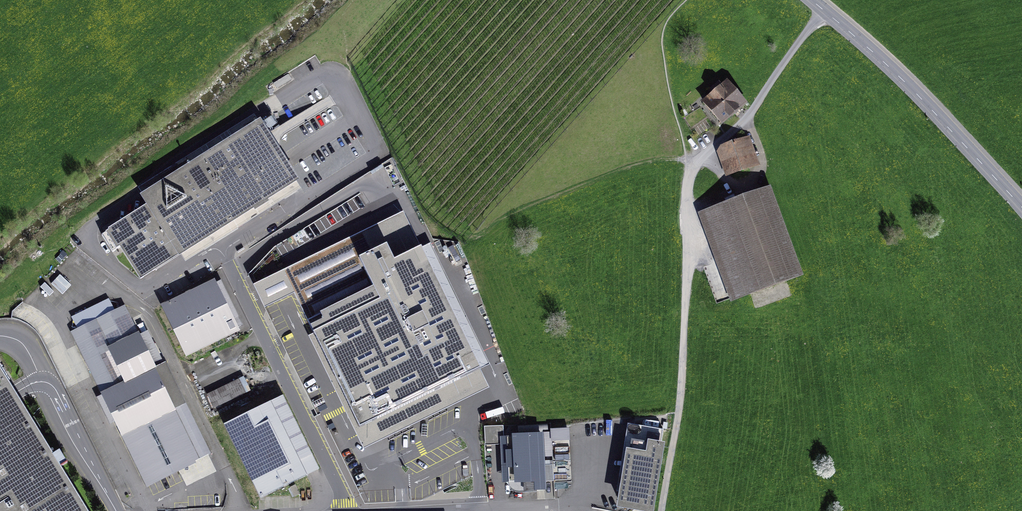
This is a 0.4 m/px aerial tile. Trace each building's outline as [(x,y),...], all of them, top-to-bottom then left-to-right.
[(729,80),(704,102),(724,125),(749,104),(729,80)] [(304,189),(255,112),(135,188),(144,205),(99,235),(112,255),(119,251),(139,282),(179,258),(184,264),(304,189)] [(747,139),(719,149),(728,175),(756,166),(747,139)] [(772,187),(697,214),(731,303),(804,277),(772,187)] [(403,210),(284,268),(361,427),(480,369),(403,210)] [(297,237),(279,245),(283,254),(301,245),(297,237)] [(56,299),(71,285),(59,272),(44,286),(56,299)] [(215,279),(161,306),(186,358),(239,333),(215,279)] [(149,488),(156,503),(219,474),(166,363),(157,368),(126,306),(70,333),(146,488),(149,488)] [(64,387),(78,382),(55,321),(41,327),(64,387)] [(18,392),(0,363),(0,510),(91,510),(18,392)] [(244,376),(207,395),(214,410),(252,392),(244,376)] [(283,396),(224,425),(262,498),(321,469),(283,396)] [(639,496),(651,498),(663,430),(634,425),(621,506),(637,509),(639,496)] [(504,426),(483,427),(485,446),(500,445),(502,484),(509,483),(509,486),(510,490),(513,492),(516,493),(547,491),(543,434),(504,436),(504,426)]
